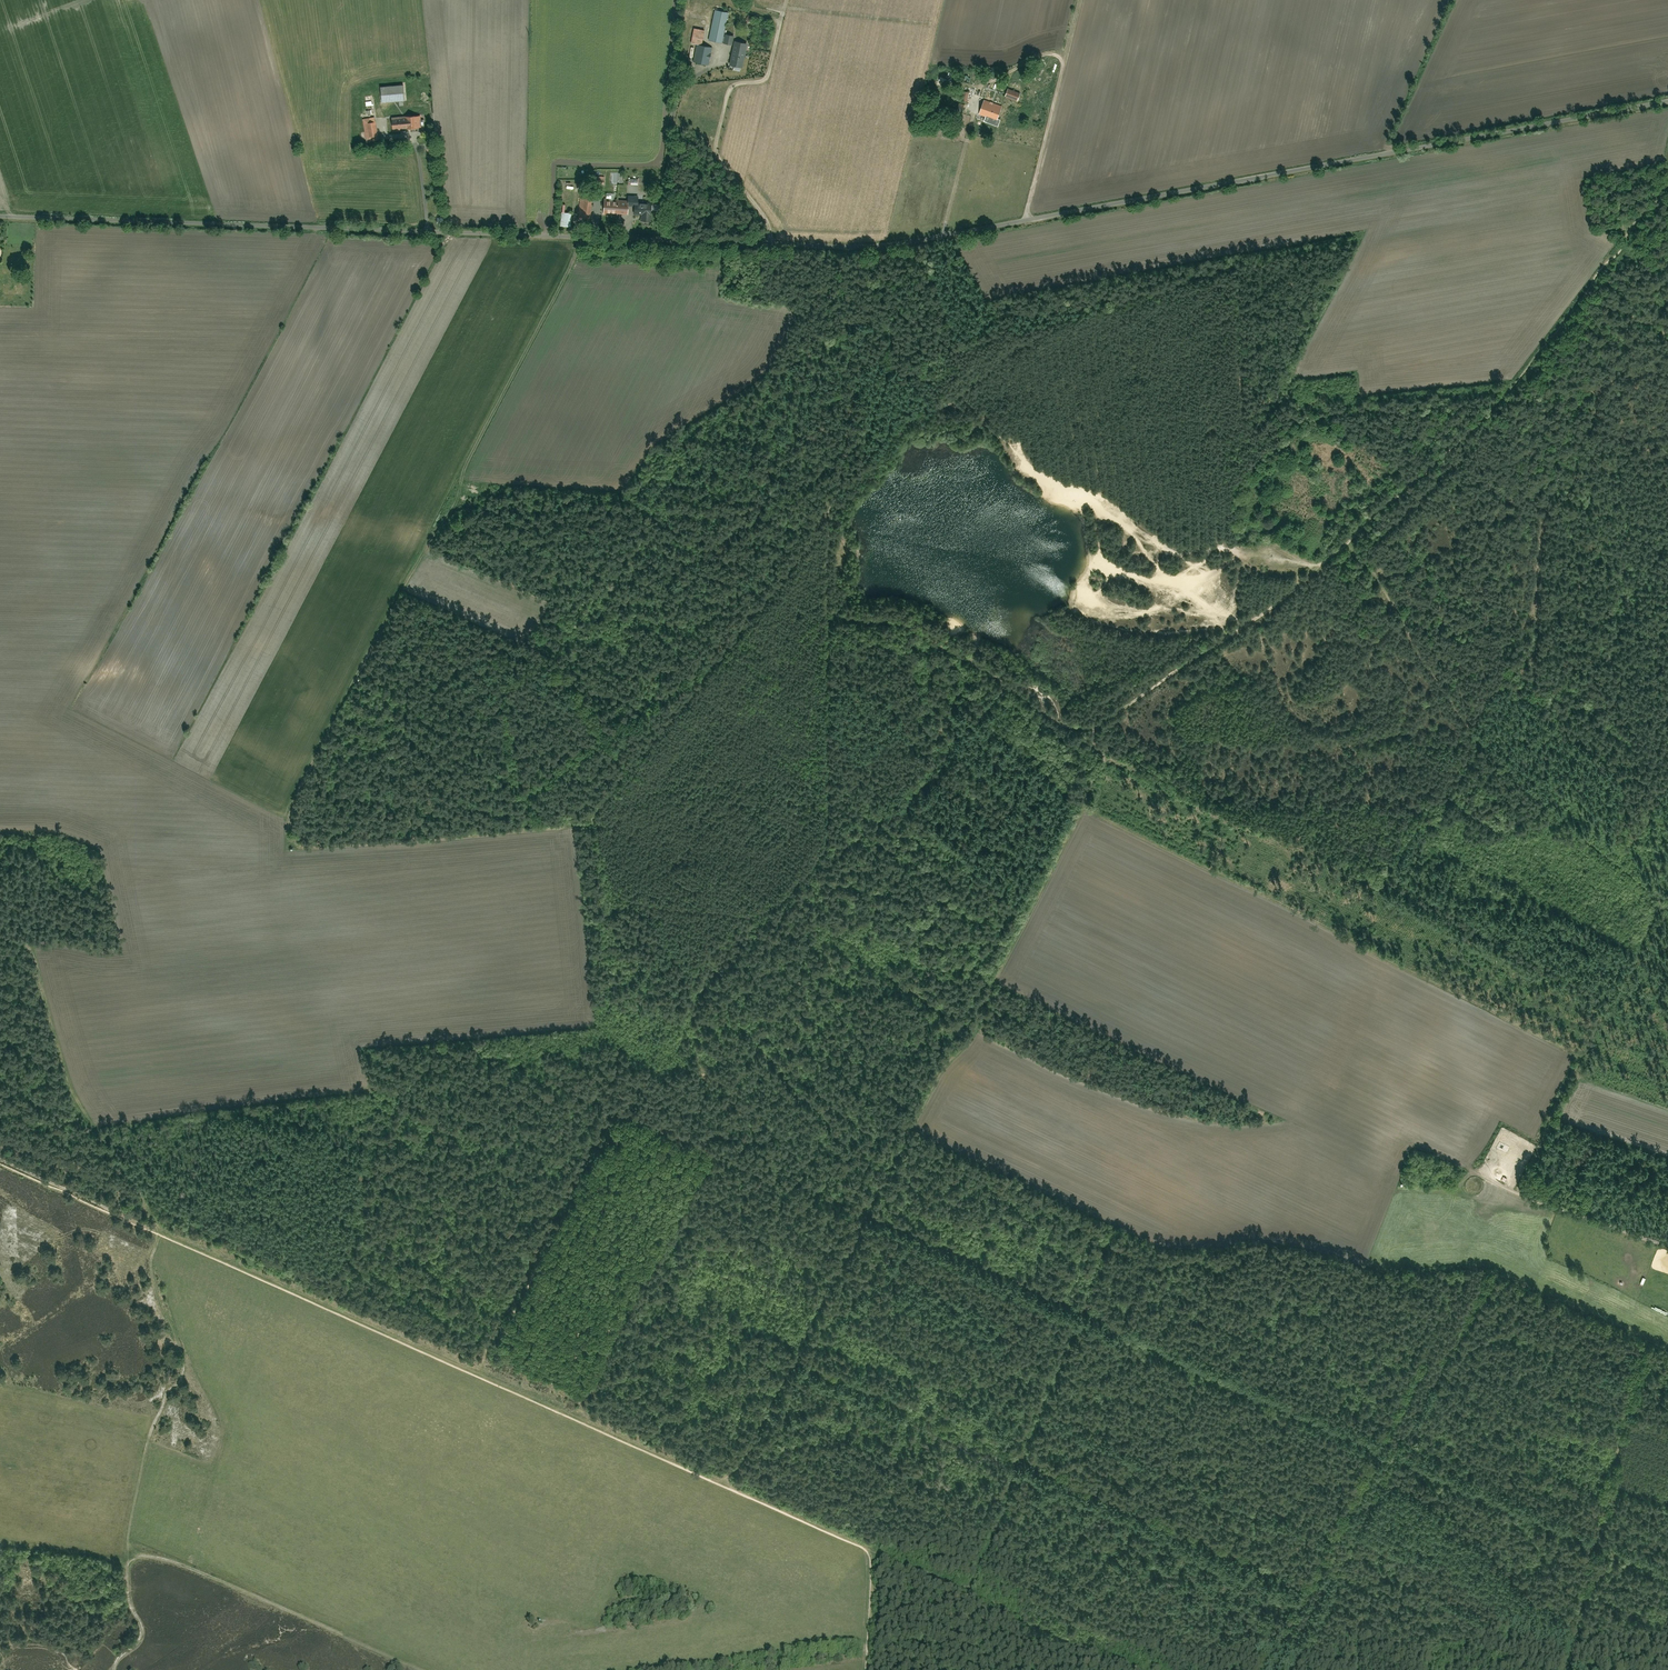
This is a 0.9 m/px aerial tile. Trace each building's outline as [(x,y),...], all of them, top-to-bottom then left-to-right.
[(716,11),(710,40),(720,42),(726,13),(716,11)] [(703,29),(692,28),(691,43),(702,44),(703,29)] [(723,44),(732,45),(734,34),(725,33),(723,44)] [(729,67),(742,70),(747,44),(734,41),(729,67)] [(693,63),(709,66),(712,48),(697,45),(693,63)] [(380,88),(380,103),(404,102),(403,87),(380,88)] [(1006,89),(1003,97),(1016,102),(1019,94),(1006,89)] [(370,92),(364,93),(364,105),(366,105),(366,114),(374,114),(374,102),(370,102),(370,92)] [(1003,118),(998,116),(1001,106),(982,100),(978,113),(986,116),(985,121),(1000,126),(1003,118)] [(390,119),(391,132),(420,131),(420,117),(390,119)] [(364,125),(365,138),(376,138),(375,124),(364,125)] [(579,197),(579,221),(590,221),(590,197),(579,197)] [(631,213),(631,220),(651,221),(651,206),(637,206),(637,201),(624,201),(603,201),(603,215),(626,215),(626,213),(631,213)] [(561,213),(560,227),(569,227),(570,213),(561,213)]
